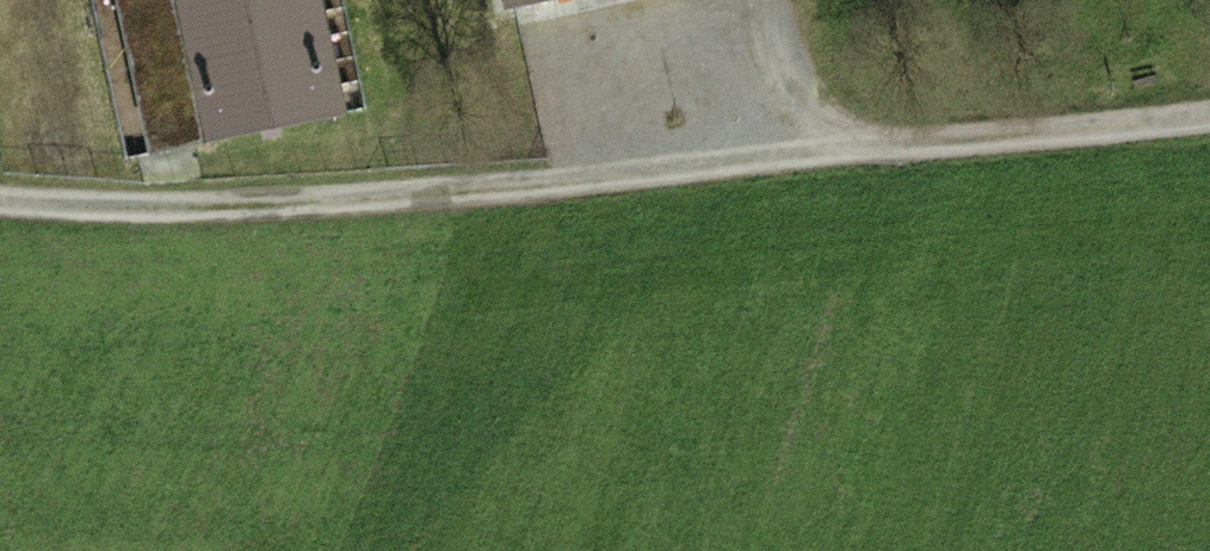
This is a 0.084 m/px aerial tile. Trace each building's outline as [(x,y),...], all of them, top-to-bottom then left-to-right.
[(150,156),(333,120),(309,0),(119,0),(150,156)] [(513,29),(657,0),(507,0),(513,29)]
